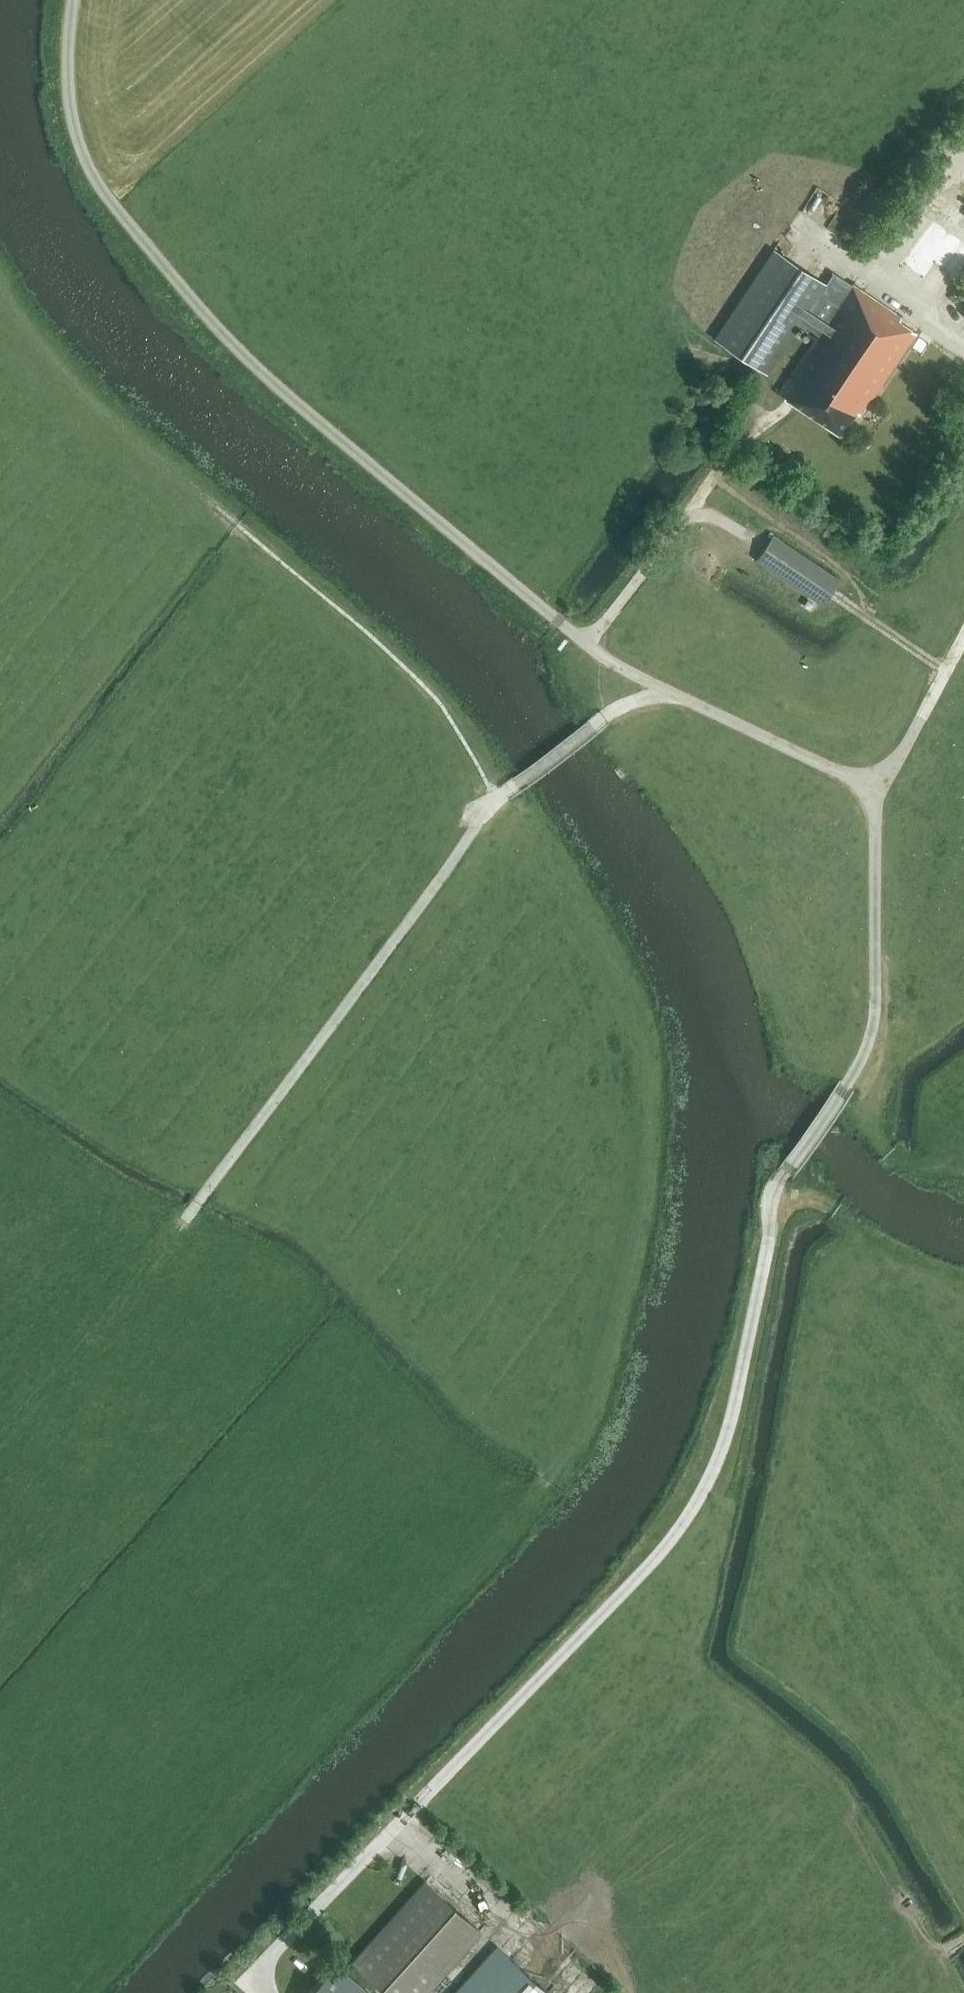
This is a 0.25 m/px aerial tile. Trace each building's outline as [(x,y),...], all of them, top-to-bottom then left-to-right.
[(869,402),(916,332),(899,321),(901,317),(852,284),(851,284),(834,272),(826,284),(774,249),(714,338),(767,373),(801,322),(818,334),(779,393),(784,396),(783,396),(840,434),(856,411),(858,413),(867,401),(869,402)] [(824,604),(840,579),(773,535),(756,560),(824,604)] [(424,1879),(351,1960),(388,1992),(428,1992),(483,1932),(424,1879)] [(497,1944),(453,1992),(551,1992),(497,1944)] [(336,1960),(307,1992),(373,1992),(336,1960)]
